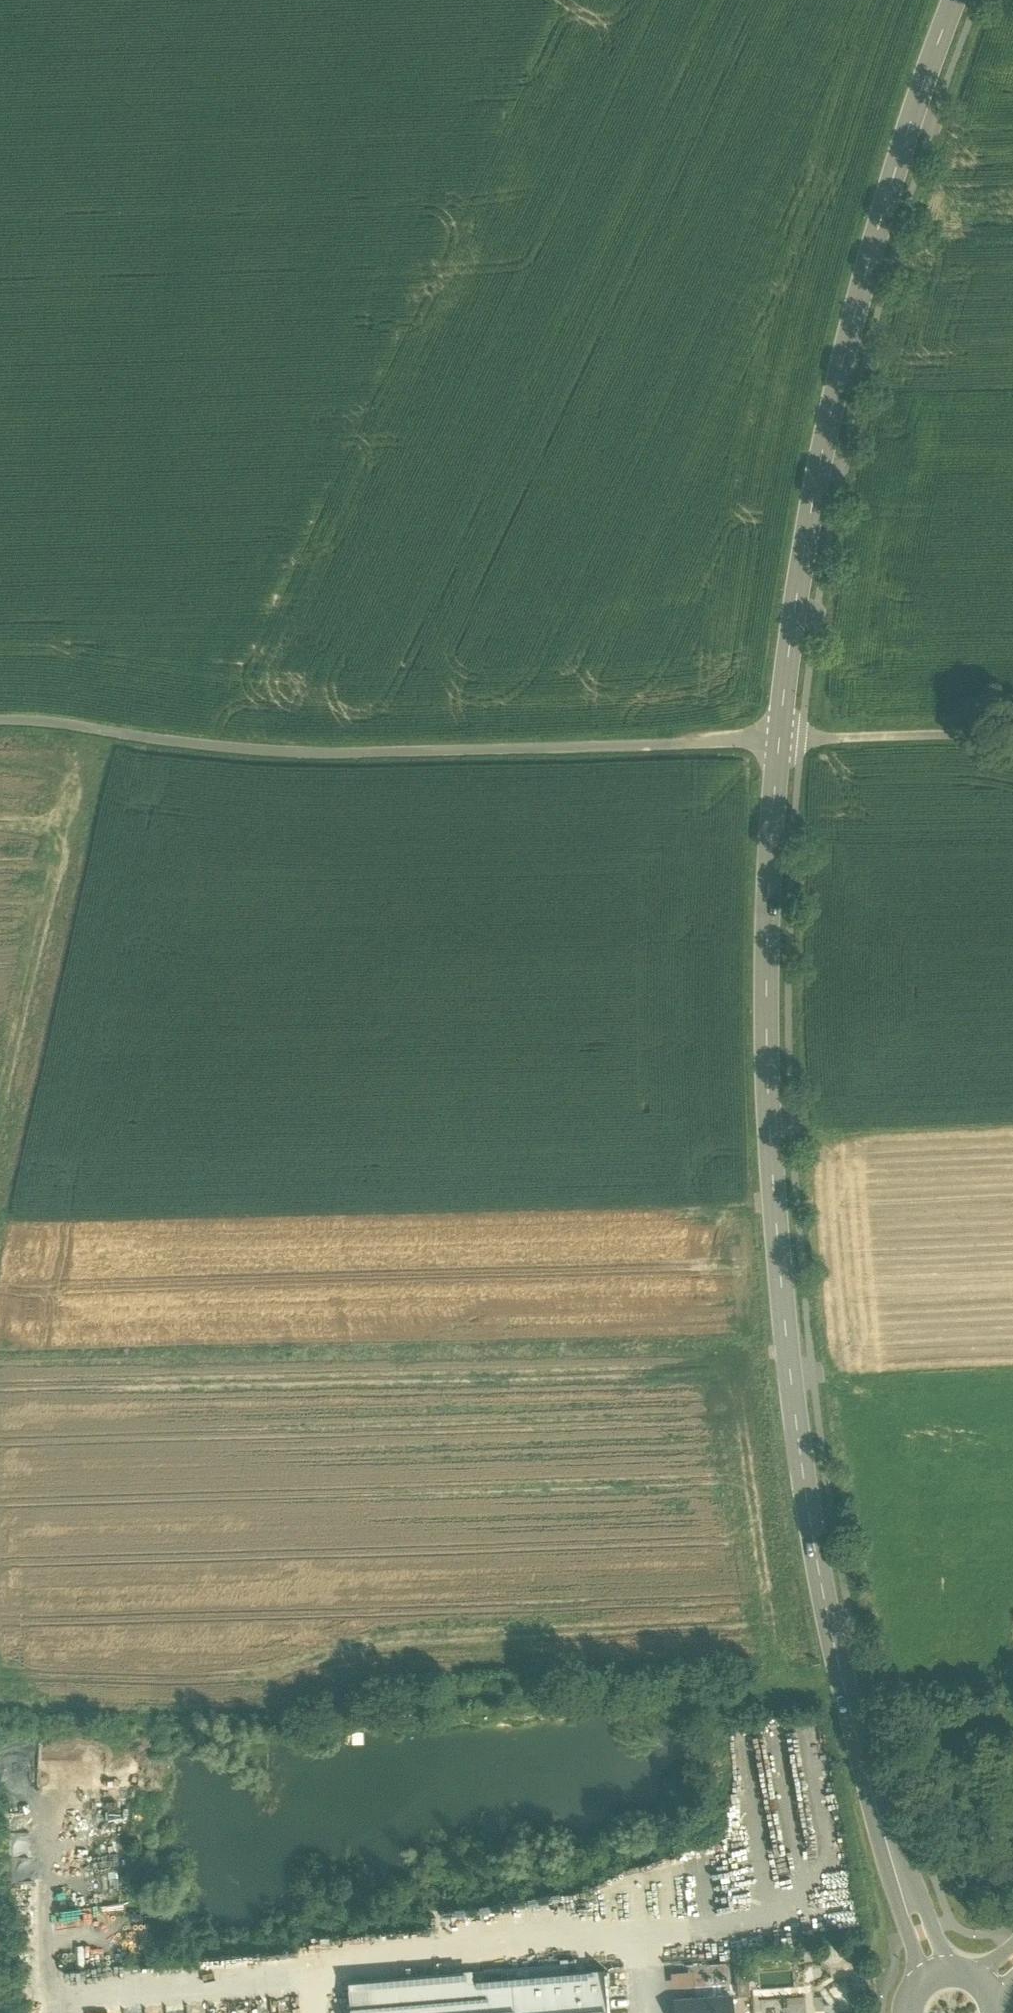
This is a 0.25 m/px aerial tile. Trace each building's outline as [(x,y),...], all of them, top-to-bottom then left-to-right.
[(688,1984),(729,1980),(727,1964),(687,1967),(688,1984)] [(341,1982),(344,2012),(604,2012),(600,1972),(467,1983),(466,1971),(341,1982)] [(666,1986),(687,1985),(687,1971),(665,1972),(666,1986)] [(737,1974),(739,1996),(750,1995),(748,1973),(737,1974)] [(675,2001),(676,2012),(732,2012),(730,1996),(675,2001)] [(806,1997),(783,1998),(784,2012),(807,2012),(806,1997)]
